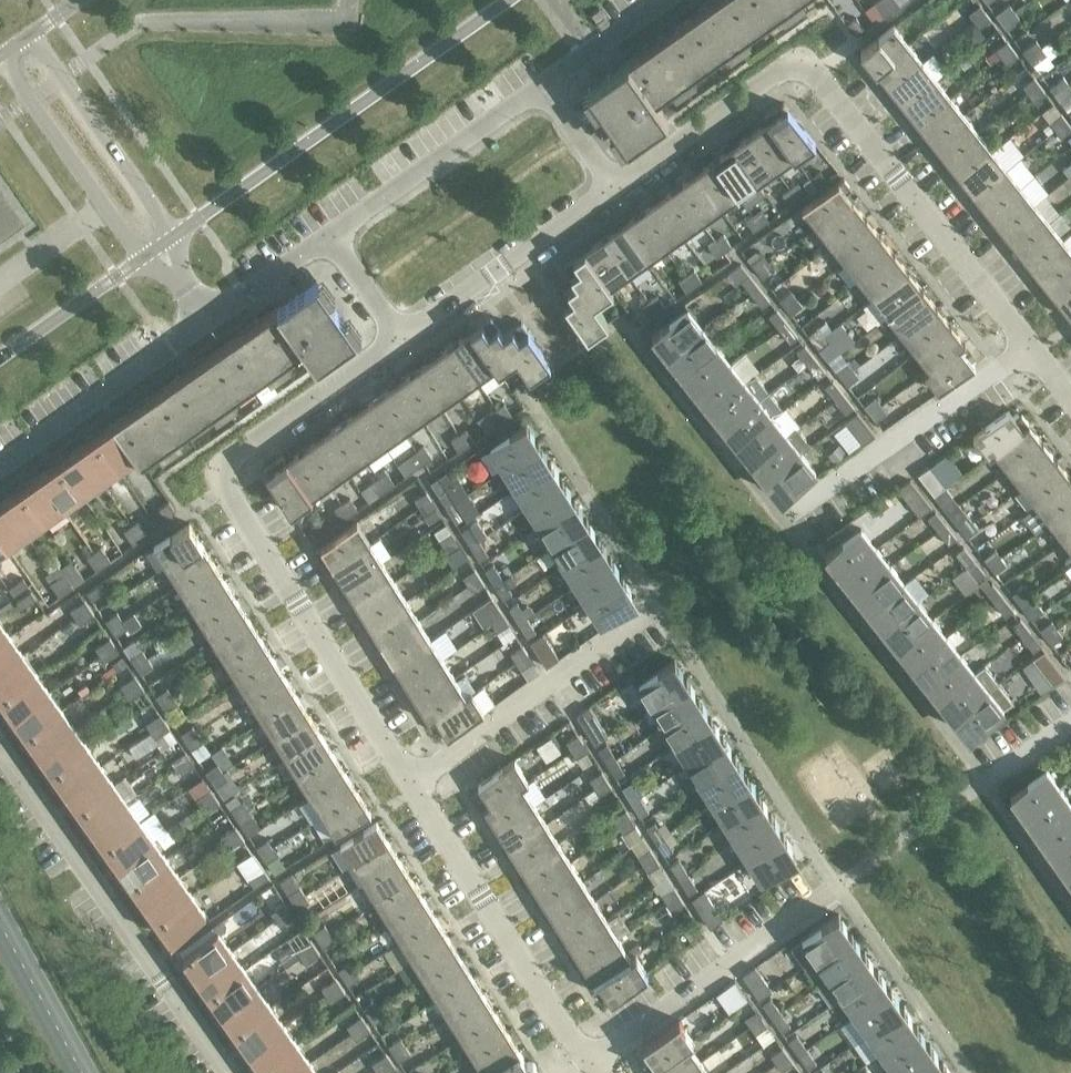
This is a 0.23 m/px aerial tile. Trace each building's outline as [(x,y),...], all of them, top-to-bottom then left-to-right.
[(787,0),(713,0),(708,3),(736,43),(791,5),(787,0)] [(884,0),(876,0),(874,1),(885,16),(892,11),(884,0)] [(892,11),(900,5),(896,0),(884,0),(892,11)] [(736,43),(708,3),(681,23),(709,62),(736,43)] [(985,12),(979,4),(968,13),(974,21),(985,12)] [(1009,4),(995,14),(1000,21),(1014,11),(1009,4)] [(1019,18),(1014,11),(1000,21),(1005,28),(1019,18)] [(991,20),(985,12),(974,21),(979,28),(991,20)] [(861,35),(862,34),(867,30),(857,18),(848,26),(853,33),(855,34),(857,35),(859,35),(861,35)] [(709,62),(681,23),(626,62),(629,65),(654,100),(655,100),(709,62)] [(860,51),(875,70),(908,44),(893,25),(860,51)] [(1036,40),(1022,51),(1027,58),(1041,47),(1036,40)] [(1012,48),(1006,41),(995,49),(1001,57),(1012,48)] [(922,61),(908,44),(875,70),(889,88),(922,61)] [(1047,54),(1041,47),(1027,58),(1032,65),(1047,54)] [(1018,56),(1012,48),(1001,57),(1006,65),(1018,56)] [(936,79),(922,61),(889,88),(903,105),(936,79)] [(629,65),(626,62),(587,89),(627,145),(667,117),(655,100),(654,100),(629,65)] [(1039,85),(1033,77),(1022,86),(1028,93),(1039,85)] [(1063,77),(1049,87),(1055,94),(1069,84),(1063,77)] [(950,97),(936,79),(903,105),(917,123),(950,97)] [(1069,84),(1055,94),(1060,101),(1070,93),(1070,87),(1069,84)] [(1045,92),(1039,85),(1028,93),(1033,101),(1045,92)] [(964,115),(950,97),(917,123),(931,141),(964,115)] [(815,143),(783,103),(764,116),(768,122),(769,121),(795,157),(815,143)] [(1066,121),(1061,114),(1049,122),(1055,130),(1066,121)] [(978,132),(964,115),(931,141),(945,159),(978,132)] [(769,121),(768,122),(751,134),(776,170),(795,157),(769,121)] [(1066,121),(1055,130),(1061,138),(1070,130),(1070,127),(1066,121)] [(1050,123),(1043,128),(1048,135),(1055,129),(1050,123)] [(992,150),(978,132),(945,159),(959,177),(992,150)] [(776,170),(751,134),(732,147),(758,183),(776,170)] [(758,183),(732,147),(714,160),(739,196),(758,183)] [(1006,168),(992,150),(959,177),(973,195),(1006,168)] [(739,196),(714,160),(695,173),(720,209),(739,196)] [(1061,168),(1067,175),(1070,172),(1070,162),(1070,161),(1061,168)] [(1020,186),(1006,168),(973,195),(987,212),(1020,186)] [(720,209),(695,173),(676,186),(702,223),(720,209)] [(804,182),(810,191),(817,186),(811,178),(804,182)] [(851,189),(844,179),(802,208),(817,228),(852,200),(846,193),(851,189)] [(798,182),(790,188),(798,199),(806,194),(798,182)] [(702,223),(676,186),(658,199),(683,236),(702,223)] [(1034,204),(1020,186),(987,212),(1001,230),(1034,204)] [(798,199),(790,188),(782,193),(790,205),(798,199)] [(683,236),(658,199),(639,212),(665,249),(683,236)] [(866,218),(852,200),(817,228),(831,245),(866,218)] [(1048,222),(1034,204),(1001,230),(1015,248),(1048,222)] [(761,208),(753,214),(761,226),(769,220),(761,208)] [(665,249),(639,212),(621,225),(646,262),(665,249)] [(761,226),(753,214),(745,219),(753,231),(761,226)] [(880,236),(866,218),(831,245),(845,263),(880,236)] [(1062,239),(1048,222),(1015,248),(1029,265),(1062,239)] [(646,262),(621,225),(602,238),(628,275),(646,262)] [(724,234),(716,240),(724,252),(732,246),(724,234)] [(894,253),(880,236),(845,263),(859,281),(894,253)] [(628,275),(602,238),(584,251),(609,288),(610,287),(628,275)] [(1062,239),(1029,265),(1043,283),(1070,261),(1070,250),(1062,239)] [(724,252),(716,240),(708,246),(716,257),(724,252)] [(609,288),(584,251),(564,265),(576,283),(578,282),(593,304),(595,303),(613,291),(610,287),(609,288)] [(908,271),(894,253),(859,281),(873,299),(908,271)] [(762,254),(751,263),(757,271),(768,262),(762,254)] [(1043,283),(1057,301),(1070,290),(1070,261),(1043,283)] [(774,270),(768,262),(757,271),(763,279),(774,270)] [(693,269),(686,275),(694,287),(702,281),(693,269)] [(922,289),(908,271),(873,299),(888,317),(922,289)] [(759,288),(748,274),(740,281),(751,294),(759,288)] [(694,287),(686,275),(678,280),(686,292),(694,287)] [(317,279),(278,307),(281,310),(280,311),(305,346),(304,346),(305,347),(304,347),(316,364),(357,336),(317,279)] [(578,282),(576,283),(558,296),(587,337),(608,322),(595,303),(593,304),(578,282)] [(770,301),(759,288),(751,294),(762,308),(770,301)] [(936,307),(922,289),(888,317),(902,335),(936,307)] [(790,290),(779,299),(785,307),(796,298),(790,290)] [(1057,301),(1070,319),(1070,290),(1057,301)] [(657,295),(649,301),(657,313),(665,307),(657,295)] [(802,305),(796,298),(785,307),(791,314),(802,305)] [(657,313),(649,301),(641,307),(649,318),(657,313)] [(281,310),(278,307),(223,346),(250,385),(304,347),(305,347),(304,346),(305,346),(280,311),(281,310)] [(950,325),(936,307),(902,335),(916,352),(950,325)] [(666,352),(667,353),(702,328),(688,309),(652,334),(654,337),(654,336),(661,346),(663,345),(668,351),(666,352)] [(787,323),(776,310),(768,316),(779,330),(787,323)] [(503,334),(491,317),(471,331),(497,367),(496,368),(498,371),(516,359),(518,358),(502,335),(503,334)] [(521,322),(503,334),(502,335),(518,358),(516,359),(530,377),(550,363),(521,322)] [(798,337),(787,323),(779,330),(790,343),(798,337)] [(964,342),(950,325),(916,352),(929,369),(930,370),(965,343),(964,342)] [(819,326),(807,335),(813,342),(825,333),(819,326)] [(717,346),(702,328),(667,353),(668,354),(675,364),(677,363),(682,369),(680,370),(681,371),(717,346)] [(497,367),(471,331),(453,344),(478,380),(496,368),(497,367)] [(831,341),(825,333),(813,342),(819,350),(831,341)] [(964,342),(965,343),(930,370),(929,369),(924,373),(938,391),(975,366),(966,356),(971,352),(972,352),(964,342)] [(478,380),(453,344),(434,357),(460,393),(478,380)] [(815,359),(804,345),(797,352),(807,365),(815,359)] [(250,385),(223,346),(195,365),(223,404),(250,385)] [(731,364),(717,346),(681,371),(682,372),(689,382),(692,380),(696,386),(694,388),(695,389),(731,364)] [(460,393),(434,357),(416,370),(441,406),(460,393)] [(826,372),(815,359),(807,365),(818,379),(826,372)] [(847,361),(835,370),(841,378),(853,369),(847,361)] [(745,381),(731,364),(695,389),(696,390),(703,400),(706,398),(710,404),(708,405),(709,407),(745,381)] [(223,404),(195,365),(141,403),(169,443),(223,404)] [(859,377),(853,369),(841,378),(847,386),(859,377)] [(441,406),(416,370),(397,383),(423,419),(441,406)] [(755,374),(745,381),(709,407),(710,408),(717,418),(720,416),(724,422),(722,423),(723,424),(769,392),(755,374)] [(843,394),(833,381),(825,387),(835,401),(843,394)] [(423,419),(397,383),(379,396),(404,432),(423,419)] [(783,410),(769,392),(723,424),(724,426),(724,425),(731,435),(734,434),(738,440),(736,441),(737,442),(773,417),(783,410)] [(854,408),(843,394),(835,401),(846,414),(854,408)] [(404,432),(379,396),(360,409),(385,445),(404,432)] [(874,396),(863,405),(869,413),(880,404),(874,396)] [(169,443),(141,403),(114,422),(138,457),(137,458),(141,462),(169,443)] [(504,403),(496,408),(504,420),(512,415),(504,403)] [(886,411),(880,404),(869,413),(875,420),(886,411)] [(504,420),(496,408),(488,414),(496,426),(504,420)] [(385,445),(360,409),(341,422),(367,459),(385,445)] [(1016,420),(1009,411),(973,436),(989,457),(995,453),(994,452),(1029,425),(1022,415),(1021,416),(1016,420)] [(876,435),(857,412),(844,421),(863,444),(876,435)] [(787,435),(773,417),(737,442),(738,443),(745,453),(748,451),(752,457),(750,459),(751,460),(787,435)] [(138,457),(114,422),(95,436),(119,470),(137,458),(138,457)] [(367,459),(341,422),(323,435),(348,472),(367,459)] [(490,448),(503,468),(539,443),(538,442),(536,443),(532,437),(535,436),(527,425),(528,425),(526,423),(490,448)] [(1043,442),(1029,425),(994,452),(995,453),(1008,470),(1043,442)] [(797,428),(787,435),(751,460),(752,461),(759,471),(762,469),(766,475),(764,476),(765,478),(801,452),(811,445),(797,428)] [(467,429),(459,435),(467,446),(475,441),(467,429)] [(348,472),(323,435),(304,448),(330,485),(348,472)] [(467,446),(459,435),(451,440),(459,452),(467,446)] [(119,470),(95,436),(76,449),(101,483),(119,470)] [(1057,460),(1043,442),(1008,470),(1022,488),(1057,460)] [(540,444),(539,443),(503,468),(515,488),(551,462),(550,461),(548,462),(544,456),(547,455),(539,445),(540,444)] [(424,445),(416,451),(424,463),(432,457),(424,445)] [(839,446),(829,455),(835,462),(845,453),(839,446)] [(330,485),(304,448),(287,461),(286,461),(311,498),(330,485)] [(101,483),(76,449),(58,462),(82,496),(101,483)] [(424,463),(416,451),(408,457),(416,469),(424,463)] [(816,471),(801,452),(765,478),(766,479),(773,489),(775,487),(781,496),(783,495),(782,494),(816,471)] [(287,461),(283,455),(264,469),(291,512),(311,498),(286,461),(287,461)] [(1070,478),(1057,460),(1022,488),(1036,505),(1070,478)] [(82,496),(58,462),(39,475),(64,509),(82,496)] [(552,464),(551,462),(515,488),(527,507),(563,482),(562,480),(560,482),(556,476),(559,474),(551,464),(552,464)] [(930,467),(919,476),(935,496),(946,488),(930,467)] [(387,472),(379,477),(387,489),(395,484),(387,472)] [(64,509),(39,475),(21,488),(45,522),(64,509)] [(387,489),(379,477),(371,483),(379,495),(387,489)] [(1070,478),(1036,505),(1050,523),(1070,506),(1070,478)] [(933,507),(911,480),(900,488),(921,515),(933,507)] [(564,483),(563,482),(527,507),(539,526),(575,501),(574,500),(572,501),(568,495),(571,493),(563,483),(564,483)] [(45,522),(21,488),(2,501),(27,535),(45,522)] [(446,488),(437,493),(446,508),(455,503),(446,488)] [(952,495),(946,488),(935,496),(941,504),(952,495)] [(431,501),(426,492),(414,500),(419,508),(431,501)] [(468,494),(455,503),(464,517),(466,520),(479,512),(468,494)] [(350,498),(342,503),(350,515),(358,510),(350,498)] [(2,501),(0,502),(0,537),(8,548),(27,535),(2,501)] [(172,506),(168,501),(159,508),(168,520),(171,518),(172,517),(173,516),(173,515),(174,513),(174,512),(174,510),(173,508),(172,506)] [(436,509),(431,501),(419,508),(424,517),(436,509)] [(576,502),(575,501),(539,526),(551,545),(587,520),(586,519),(584,520),(580,514),(583,512),(576,502)] [(350,515),(342,503),(334,509),(342,521),(350,515)] [(464,517),(455,503),(446,508),(455,523),(464,517)] [(1050,523),(1064,541),(1070,536),(1070,506),(1050,523)] [(946,525),(936,511),(928,518),(938,531),(946,525)] [(967,514),(956,523),(962,531),(973,522),(967,514)] [(323,518),(312,526),(319,536),(330,528),(323,518)] [(138,520),(130,525),(141,540),(148,535),(138,520)] [(588,521),(587,520),(551,545),(563,564),(599,539),(598,538),(596,539),(592,533),(595,532),(587,521),(588,521)] [(370,543),(357,521),(315,551),(322,562),(327,558),(332,566),(370,543)] [(980,529),(973,522),(962,531),(968,538),(980,529)] [(154,546),(166,566),(202,544),(189,523),(154,546)] [(141,540),(130,525),(123,530),(133,545),(141,540)] [(957,539),(946,525),(938,531),(949,545),(957,539)] [(470,526),(461,532),(470,547),(479,541),(470,526)] [(839,571),(840,573),(876,547),(861,529),(825,554),(827,556),(834,566),(837,564),(841,570),(839,571)] [(455,539),(450,531),(438,538),(443,547),(455,539)] [(0,537),(0,554),(8,548),(0,537)] [(460,547),(455,539),(443,547),(448,555),(460,547)] [(600,540),(599,539),(563,564),(575,584),(611,558),(610,557),(608,558),(604,552),(607,551),(600,541),(600,540)] [(488,556),(479,541),(470,547),(479,561),(488,556)] [(382,562),(370,543),(332,566),(344,585),(382,562)] [(214,563),(202,544),(166,566),(178,585),(214,563)] [(100,545),(93,551),(103,566),(111,561),(100,545)] [(890,565),(876,547),(840,573),(841,574),(848,584),(851,582),(855,588),(853,589),(854,590),(890,565)] [(974,561),(964,547),(956,553),(966,567),(974,561)] [(995,550),(984,558),(990,566),(1002,557),(995,550)] [(103,566),(93,551),(85,556),(96,571),(103,566)] [(1008,565),(1002,557),(990,566),(996,574),(1008,565)] [(612,560),(611,558),(575,584),(587,603),(623,578),(622,576),(620,578),(616,572),(619,570),(612,560)] [(985,574),(974,561),(966,567),(977,580),(985,574)] [(394,581),(382,562),(344,585),(356,605),(394,581)] [(226,582),(214,563),(178,585),(190,604),(226,582)] [(494,565),(485,570),(494,585),(503,580),(494,565)] [(904,583),(890,565),(854,590),(855,592),(855,591),(862,601),(865,600),(869,606),(867,607),(868,608),(904,583)] [(479,577),(474,569),(462,577),(467,585),(479,577)] [(63,571),(56,576),(66,591),(74,586),(63,571)] [(66,591),(56,576),(48,581),(58,597),(66,591)] [(484,586),(479,577),(467,585),(472,593),(484,586)] [(23,578),(8,589),(13,596),(29,586),(23,578)] [(624,579),(623,578),(587,603),(600,623),(633,600),(634,599),(628,591),(631,589),(624,579)] [(512,594),(503,580),(494,585),(504,600),(512,594)] [(406,600),(394,581),(356,605),(368,624),(406,600)] [(106,590),(101,582),(86,592),(92,600),(106,590)] [(238,601),(226,582),(190,604),(202,623),(238,601)] [(918,601),(904,583),(868,608),(869,609),(876,619),(879,617),(883,624),(881,625),(882,626),(918,601)] [(1003,597),(992,583),(984,589),(995,603),(1003,597)] [(1024,585),(1012,594),(1018,602),(1030,593),(1024,585)] [(31,591),(16,602),(21,609),(36,599),(31,591)] [(1036,601),(1030,593),(1018,602),(1025,610),(1036,601)] [(1014,610),(1003,597),(995,603),(1006,617),(1014,610)] [(89,608),(84,600),(70,610),(74,617),(89,608)] [(418,620),(406,600),(368,624),(381,643),(418,620)] [(250,620),(238,601),(202,623),(214,643),(250,620)] [(932,619),(918,601),(882,626),(883,627),(890,637),(893,635),(897,641),(895,642),(896,644),(932,619)] [(518,603),(509,609),(518,623),(527,618),(518,603)] [(94,615),(89,608),(74,617),(79,625),(94,615)] [(503,616),(498,608),(486,615),(491,624),(503,616)] [(117,612),(105,620),(110,628),(122,620),(117,612)] [(509,624),(503,616),(491,624),(496,632),(509,624)] [(536,633),(527,618),(518,623),(528,638),(536,633)] [(946,637),(932,619),(896,644),(897,645),(898,645),(905,655),(907,654),(911,660),(910,661),(911,662),(946,637)] [(1031,632),(1020,619),(1012,625),(1023,638),(1031,632)] [(128,628),(122,620),(110,628),(116,636),(128,628)] [(262,639),(250,620),(214,643),(226,662),(262,639)] [(430,639),(418,620),(381,643),(393,662),(430,639)] [(1052,621),(1040,630),(1047,637),(1058,629),(1052,621)] [(9,635),(0,622),(0,642),(9,635)] [(1064,636),(1058,629),(1047,637),(1053,645),(1064,636)] [(1042,646),(1031,632),(1023,638),(1034,652),(1042,646)] [(543,633),(530,642),(546,667),(559,658),(543,633)] [(9,635),(0,642),(0,670),(22,654),(9,635)] [(960,655),(946,637),(911,662),(911,663),(912,663),(919,673),(921,671),(926,677),(924,679),(925,680),(960,655)] [(114,645),(109,638),(95,648),(99,655),(114,645)] [(274,659),(262,639),(226,662),(238,681),(274,659)] [(442,658),(430,639),(393,662),(405,682),(442,658)] [(119,653),(114,645),(99,655),(104,662),(119,653)] [(527,654),(522,645),(509,653),(515,661),(527,654)] [(142,650),(130,658),(135,666),(147,658),(142,650)] [(1066,677),(1045,650),(1034,658),(1055,685),(1066,677)] [(22,654),(0,670),(0,696),(1,697),(35,672),(22,654)] [(532,662),(527,654),(515,661),(520,670),(532,662)] [(974,672),(960,655),(925,680),(925,681),(926,681),(933,691),(935,689),(940,695),(938,696),(939,698),(974,672)] [(153,666),(147,658),(135,666),(141,674),(153,666)] [(454,677),(442,658),(405,682),(417,701),(454,677)] [(286,678),(274,659),(238,681),(250,701),(286,678)] [(639,685),(651,705),(687,680),(686,679),(685,680),(680,674),(683,673),(676,662),(674,660),(639,685)] [(984,665),(974,672),(939,698),(939,699),(940,699),(947,709),(949,707),(954,713),(952,714),(953,715),(988,690),(998,683),(984,665)] [(48,691),(35,672),(1,697),(14,715),(48,691)] [(139,683),(134,676),(120,685),(124,693),(139,683)] [(466,695),(454,677),(417,701),(428,719),(429,720),(466,696),(466,695)] [(298,697),(286,678),(250,701),(262,720),(298,697)] [(688,681),(687,680),(651,705),(664,725),(699,699),(698,698),(697,699),(692,693),(695,692),(688,682),(688,681)] [(144,690),(139,683),(124,693),(129,700),(144,690)] [(1013,702),(998,683),(988,690),(953,715),(954,717),(954,716),(961,726),(963,725),(969,733),(970,733),(970,732),(1013,702)] [(167,688),(155,695),(161,703),(172,695),(167,688)] [(62,709),(48,691),(14,715),(27,734),(62,709)] [(471,692),(466,695),(466,696),(429,720),(428,719),(428,720),(434,730),(436,729),(435,729),(440,726),(447,737),(484,712),(471,692)] [(178,703),(172,695),(161,703),(166,711),(178,703)] [(310,716),(298,697),(262,720),(274,739),(310,716)] [(700,701),(699,699),(664,725),(676,744),(711,719),(710,717),(709,719),(704,713),(707,711),(700,701)] [(588,708),(576,716),(595,745),(606,737),(588,708)] [(75,728),(62,709),(27,734),(40,752),(75,728)] [(164,721),(159,714),(145,723),(150,731),(164,721)] [(322,736),(310,716),(274,739),(286,758),(322,736)] [(712,720),(711,719),(676,744),(688,763),(723,738),(722,737),(721,738),(716,732),(719,730),(712,720)] [(169,728),(164,721),(150,731),(150,732),(155,738),(169,728)] [(192,726),(181,733),(186,741),(198,734),(192,726)] [(88,746),(75,728),(40,752),(53,771),(88,746)] [(169,728),(155,738),(158,743),(162,749),(177,740),(169,728)] [(150,732),(129,746),(136,758),(158,743),(155,738),(150,732)] [(203,742),(198,734),(186,741),(191,749),(203,742)] [(334,755),(322,736),(286,758),(298,777),(334,755)] [(583,744),(578,736),(566,743),(571,752),(583,744)] [(724,739),(723,738),(688,763),(700,782),(735,757),(734,756),(733,757),(728,751),(731,749),(724,739)] [(589,752),(583,744),(571,752),(576,760),(589,752)] [(606,744),(597,750),(607,764),(615,759),(606,744)] [(101,765),(88,746),(53,771),(66,790),(101,765)] [(190,759),(185,752),(170,761),(175,769),(190,759)] [(346,774),(334,755),(298,777),(310,796),(346,774)] [(737,759),(735,757),(700,782),(712,802),(748,777),(747,776),(745,777),(741,771),(743,769),(736,759),(737,759)] [(194,766),(190,759),(175,769),(180,776),(194,766)] [(478,785),(484,795),(479,798),(478,798),(484,809),(485,809),(484,808),(522,784),(523,785),(528,782),(514,759),(478,785)] [(624,774),(615,759),(607,764),(616,779),(624,774)] [(217,763),(206,771),(211,779),(223,771),(217,763)] [(114,784),(101,765),(66,790),(79,808),(114,784)] [(1023,812),(1023,813),(1060,788),(1046,768),(1009,794),(1011,796),(1012,796),(1019,806),(1021,804),(1025,810),(1023,812)] [(228,779),(223,771),(211,779),(216,787),(228,779)] [(607,781),(601,773),(589,780),(594,789),(607,781)] [(358,793),(346,774),(310,796),(322,816),(358,793)] [(749,778),(748,777),(712,802),(724,821),(760,796),(759,795),(757,796),(753,790),(755,788),(748,778),(749,778)] [(612,789),(607,781),(594,789),(599,797),(612,789)] [(630,783),(621,788),(631,803),(639,797),(630,783)] [(127,802),(114,784),(79,808),(92,827),(127,802)] [(484,808),(485,809),(496,827),(534,804),(523,785),(522,784),(484,808)] [(1060,788),(1023,813),(1024,815),(1025,814),(1032,824),(1034,823),(1038,829),(1036,831),(1036,832),(1070,808),(1070,804),(1060,788)] [(215,797),(210,789),(195,799),(200,806),(215,797)] [(371,813),(358,793),(322,816),(335,836),(371,813)] [(761,797),(760,796),(724,821),(736,840),(772,815),(771,814),(769,815),(765,809),(767,807),(760,797),(761,797)] [(219,804),(215,797),(200,806),(205,814),(219,804)] [(648,812),(639,797),(631,803),(640,817),(648,812)] [(243,801),(231,809),(236,817),(248,809),(243,801)] [(140,821),(127,802),(92,827),(105,845),(140,821)] [(546,823),(534,804),(496,827),(508,846),(546,823)] [(1036,832),(1037,833),(1038,833),(1045,843),(1047,841),(1051,847),(1049,849),(1049,850),(1070,835),(1070,808),(1036,832)] [(253,817),(248,809),(236,817),(241,825),(253,817)] [(631,819),(625,811),(613,819),(618,827),(631,819)] [(773,816),(772,815),(736,840),(748,860),(784,834),(783,833),(781,834),(777,828),(779,827),(772,817),(773,816)] [(636,828),(631,819),(618,827),(623,835),(636,828)] [(153,839),(140,821),(105,845),(118,864),(153,839)] [(389,842),(376,821),(340,844),(353,864),(389,842)] [(654,822),(646,827),(655,842),(664,836),(654,822)] [(558,842),(546,823),(508,846),(520,865),(558,842)] [(240,834),(235,827),(220,837),(225,844),(240,834)] [(244,842),(240,834),(225,844),(230,851),(244,842)] [(785,836),(784,834),(748,860),(761,880),(794,856),(794,857),(795,856),(789,847),(791,846),(784,836),(785,836)] [(1049,850),(1050,852),(1051,851),(1058,861),(1060,860),(1064,866),(1062,868),(1062,869),(1070,863),(1070,835),(1049,850)] [(673,851),(664,836),(655,842),(664,856),(673,851)] [(166,858),(153,839),(118,864),(131,882),(166,858)] [(268,839),(256,847),(261,854),(273,847),(268,839)] [(401,861),(389,842),(353,864),(365,883),(401,861)] [(570,861),(558,842),(520,865),(532,885),(570,861)] [(278,855),(273,847),(261,854),(266,862),(278,855)] [(655,858),(650,850),(637,857),(643,866),(655,858)] [(179,876),(166,858),(131,882),(144,901),(179,876)] [(660,866),(655,858),(643,866),(648,874),(660,866)] [(678,860),(670,865),(679,880),(688,875),(678,860)] [(413,880),(401,861),(365,883),(377,903),(413,880)] [(582,881),(570,861),(532,885),(544,904),(582,881)] [(1062,869),(1063,870),(1064,870),(1070,880),(1070,863),(1062,869)] [(267,879),(262,872),(247,882),(252,889),(267,879)] [(697,889),(688,875),(679,880),(688,895),(697,889)] [(192,895),(179,876),(144,901),(157,919),(192,895)] [(425,899),(413,880),(377,903),(389,922),(425,899)] [(594,900),(582,881),(544,904),(557,923),(594,900)] [(299,886),(288,894),(293,902),(305,894),(299,886)] [(679,896),(674,888),(661,896),(667,904),(679,896)] [(702,892),(691,899),(709,928),(721,921),(702,892)] [(310,902),(305,894),(293,902),(298,910),(310,902)] [(206,914),(192,895),(157,919),(171,939),(206,914)] [(684,905),(679,896),(667,904),(672,912),(684,905)] [(437,918),(425,899),(389,922),(401,941),(437,918)] [(606,919),(594,900),(557,923),(569,943),(606,919)] [(290,910),(285,903),(270,912),(275,920),(290,910)] [(295,917),(290,910),(275,920),(280,927),(295,917)] [(688,911),(681,916),(684,920),(691,916),(688,911)] [(791,947),(805,967),(852,934),(851,933),(849,935),(844,929),(847,927),(840,917),(838,914),(791,947)] [(449,938),(437,918),(401,941),(413,960),(449,938)] [(618,938),(606,919),(569,943),(581,962),(618,938)] [(324,924),(313,932),(318,940),(330,932),(324,924)] [(694,924),(684,931),(690,941),(701,934),(694,924)] [(183,955),(197,975),(231,950),(218,931),(183,955)] [(335,940),(330,932),(318,940),(323,948),(335,940)] [(853,935),(852,934),(805,967),(818,986),(829,978),(865,952),(864,951),(862,953),(857,947),(860,945),(853,935)] [(461,957),(449,938),(413,960),(425,979),(461,957)] [(630,956),(618,938),(581,962),(592,980),(593,981),(630,957),(630,956)] [(315,948),(310,940),(295,950),(300,957),(315,948)] [(320,955),(315,948),(300,957),(305,965),(320,955)] [(244,969),(231,950),(197,975),(210,993),(244,969)] [(866,954),(865,952),(829,978),(842,996),(878,971),(877,970),(875,972),(870,966),(873,964),(866,954)] [(635,953),(630,956),(630,957),(593,981),(592,980),(591,980),(600,994),(601,993),(605,990),(611,998),(648,973),(635,953)] [(473,976),(461,957),(425,979),(437,999),(473,976)] [(349,962),(338,970),(343,978),(355,970),(349,962)] [(755,966),(742,975),(759,999),(772,991),(755,966)] [(257,987),(244,969),(210,993),(223,1012),(257,987)] [(360,978),(355,970),(343,978),(348,985),(360,978)] [(879,972),(878,971),(842,996),(855,1015),(891,989),(891,988),(888,990),(884,984),(886,982),(879,972)] [(485,995),(473,976),(437,999),(449,1018),(485,995)] [(340,985),(335,978),(321,988),(325,995),(340,985)] [(733,981),(714,995),(727,1014),(747,1000),(733,981)] [(345,993),(340,985),(325,995),(330,1002),(345,993)] [(270,1006),(257,987),(223,1012),(236,1030),(270,1006)] [(892,991),(891,989),(855,1015),(868,1033),(904,1008),(904,1007),(901,1009),(897,1003),(899,1001),(892,991)] [(497,1015),(485,995),(449,1018),(461,1037),(497,1015)] [(771,998),(762,1004),(772,1018),(781,1012),(771,998)] [(374,999),(363,1007),(368,1015),(380,1007),(374,999)] [(284,1025),(270,1006),(236,1030),(249,1049),(284,1025)] [(385,1015),(380,1007),(368,1015),(373,1023),(385,1015)] [(905,1009),(904,1008),(868,1033),(881,1052),(917,1026),(917,1025),(914,1027),(910,1021),(912,1019),(905,1009)] [(761,1018),(756,1010),(744,1018),(750,1026),(761,1018)] [(791,1026),(781,1012),(772,1018),(782,1032),(791,1026)] [(509,1034),(497,1015),(461,1037),(473,1056),(509,1034)] [(365,1023),(360,1016),(346,1026),(351,1033),(365,1023)] [(767,1026),(761,1018),(750,1026),(755,1034),(767,1026)] [(651,1070),(652,1069),(651,1068),(687,1043),(688,1044),(693,1040),(679,1020),(643,1045),(649,1054),(644,1057),(643,1057),(651,1070)] [(370,1031),(365,1023),(351,1033),(355,1040),(370,1031)] [(297,1043),(284,1025),(249,1049),(262,1068),(297,1043)] [(918,1028),(917,1026),(881,1052),(894,1070),(930,1045),(930,1044),(927,1046),(923,1040),(925,1038),(918,1028)] [(509,1034),(473,1056),(483,1072),(489,1072),(521,1053),(509,1034)] [(797,1035),(788,1041),(798,1055),(807,1049),(797,1035)] [(400,1038),(388,1045),(393,1053),(405,1046),(400,1038)] [(297,1043),(262,1068),(266,1072),(294,1072),(310,1062),(297,1043)] [(652,1069),(654,1072),(684,1072),(700,1061),(688,1044),(687,1043),(651,1068),(652,1069)] [(930,1045),(894,1070),(896,1072),(930,1072),(943,1063),(943,1062),(940,1064),(936,1058),(938,1056),(931,1046),(930,1045)] [(410,1053),(405,1046),(393,1053),(398,1061),(410,1053)] [(788,1055),(782,1047),(770,1055),(776,1063),(788,1055)] [(817,1063),(807,1049),(798,1055),(808,1069),(817,1063)] [(521,1053),(489,1072),(532,1072),(533,1072),(535,1071),(536,1069),(536,1067),(535,1065),(534,1063),(533,1061),(531,1061),(529,1061),(526,1061),(521,1053)] [(390,1061),(385,1054),(371,1064),(376,1071),(390,1061)] [(793,1063),(788,1055),(776,1063),(781,1071),(793,1063)] [(390,1061),(376,1071),(377,1072),(388,1072),(395,1068),(390,1061)] [(700,1061),(684,1072),(708,1072),(700,1061)] [(310,1062),(294,1072),(318,1072),(310,1062)] [(943,1063),(930,1072),(950,1072),(944,1065),(943,1063)]
